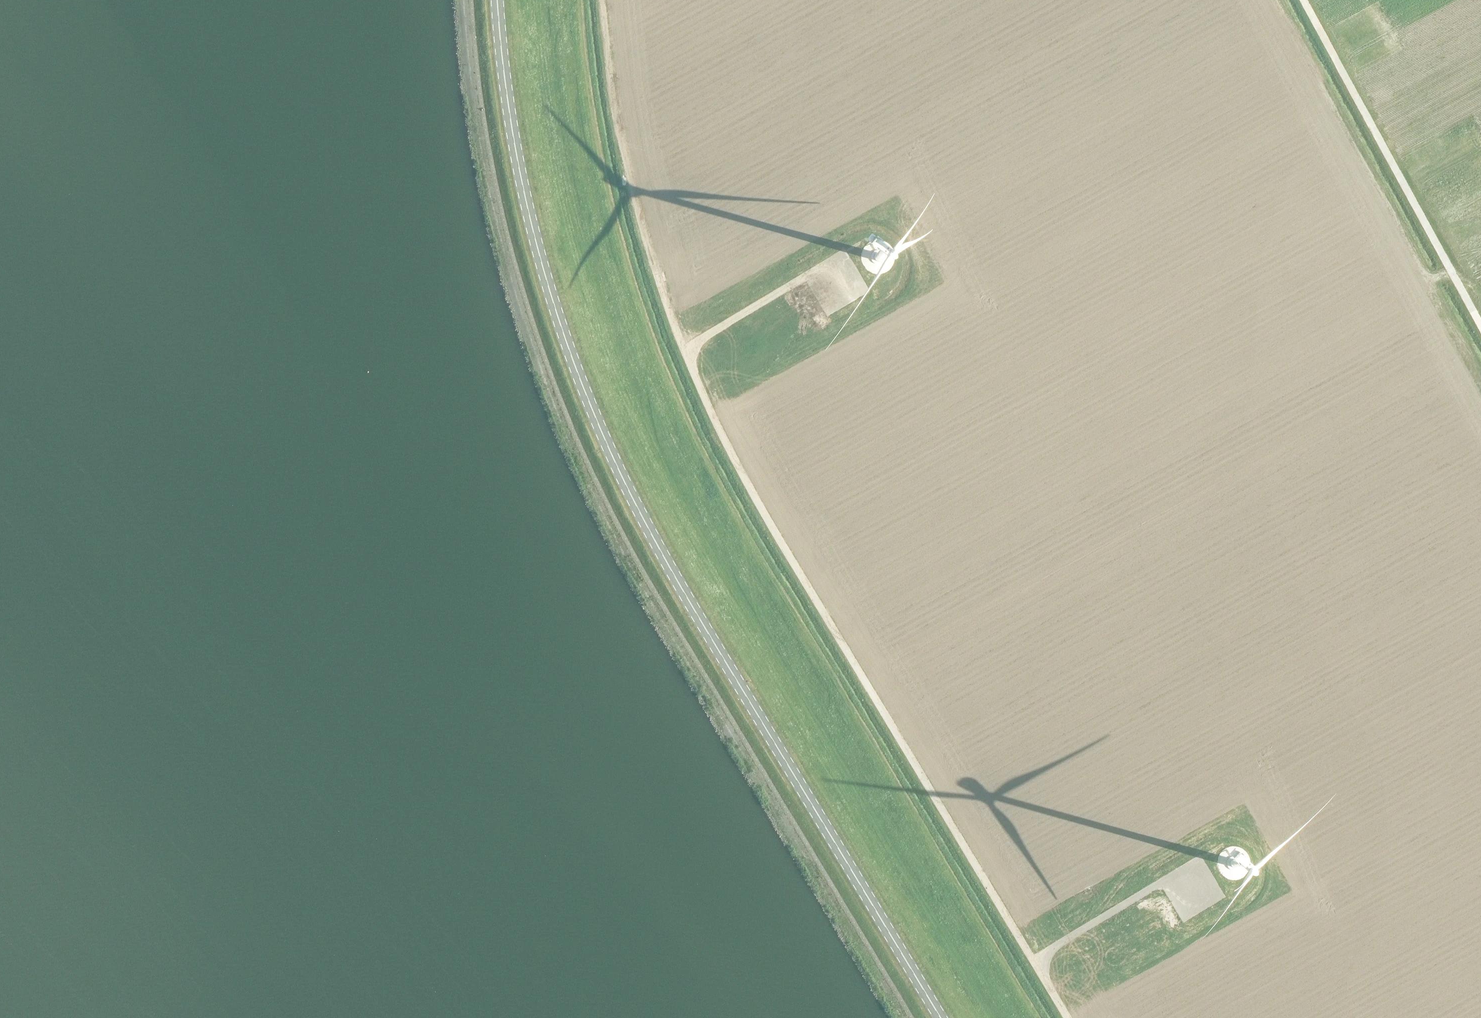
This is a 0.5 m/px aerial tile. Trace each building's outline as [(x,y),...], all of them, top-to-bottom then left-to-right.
[(881,258),(881,257),(881,256),(880,256),(880,255),(879,255),(879,254),(878,254),(877,254),(876,254),(875,254),(875,255),(874,255),(874,256),(873,256),(873,257),(873,258),(873,259),(873,260),(874,260),(874,261),(875,261),(875,262),(876,262),(877,262),(878,262),(879,262),(879,261),(880,261),(880,260),(881,260),(881,259),(881,258)] [(1237,864),(1237,863),(1237,862),(1236,862),(1236,861),(1235,861),(1235,860),(1234,860),(1233,860),(1232,860),(1231,860),(1231,861),(1230,861),(1230,862),(1229,862),(1229,863),(1229,864),(1229,865),(1229,866),(1230,866),(1230,867),(1231,867),(1231,868),(1232,868),(1233,868),(1234,868),(1235,868),(1235,867),(1236,867),(1236,866),(1237,866),(1237,865),(1237,864)]
